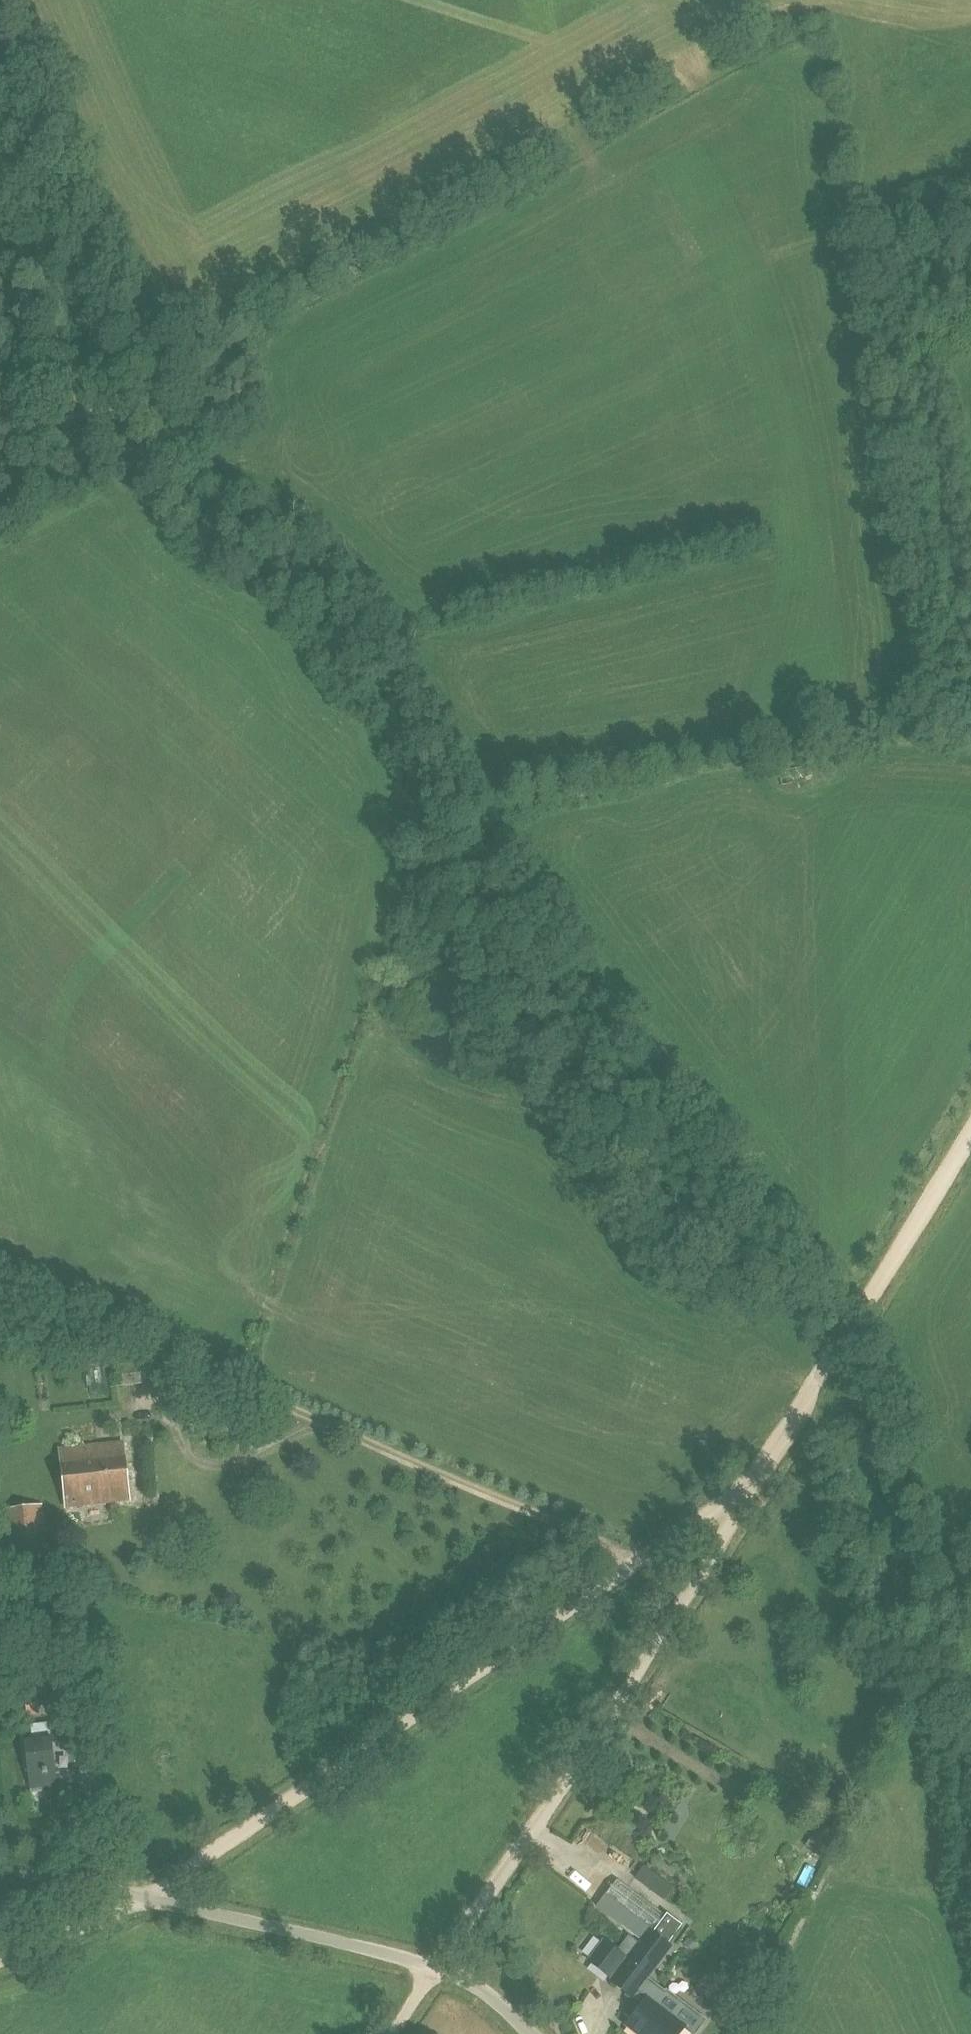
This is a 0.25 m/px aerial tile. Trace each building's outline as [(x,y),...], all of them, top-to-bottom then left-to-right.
[(113,1349),(117,1387),(158,1384),(153,1345),(113,1349)] [(66,1509),(130,1502),(124,1443),(60,1450),(66,1509)] [(44,1504),(38,1505),(4,1509),(10,1558),(50,1553),(44,1504)] [(40,1641),(17,1643),(20,1672),(24,1706),(26,1706),(28,1716),(40,1714),(38,1704),(52,1703),(48,1668),(44,1668),(40,1641)] [(24,1741),(30,1789),(58,1785),(50,1723),(31,1725),(33,1740),(24,1741)] [(605,1938),(588,1960),(611,1978),(609,1981),(633,1998),(634,1997),(638,2000),(642,1994),(638,1991),(644,1984),(649,1977),(673,1947),(668,1943),(682,1925),(669,1915),(667,1917),(618,1880),(599,1907),(642,1939),(639,1943),(629,1935),(619,1949),(605,1938)] [(625,2025),(637,2033),(681,2033),(685,2029),(688,2026),(675,2015),(685,2002),(667,1987),(665,1989),(649,1977),(644,1984),(638,1991),(642,1994),(638,2000),(642,2002),(625,2025)]
